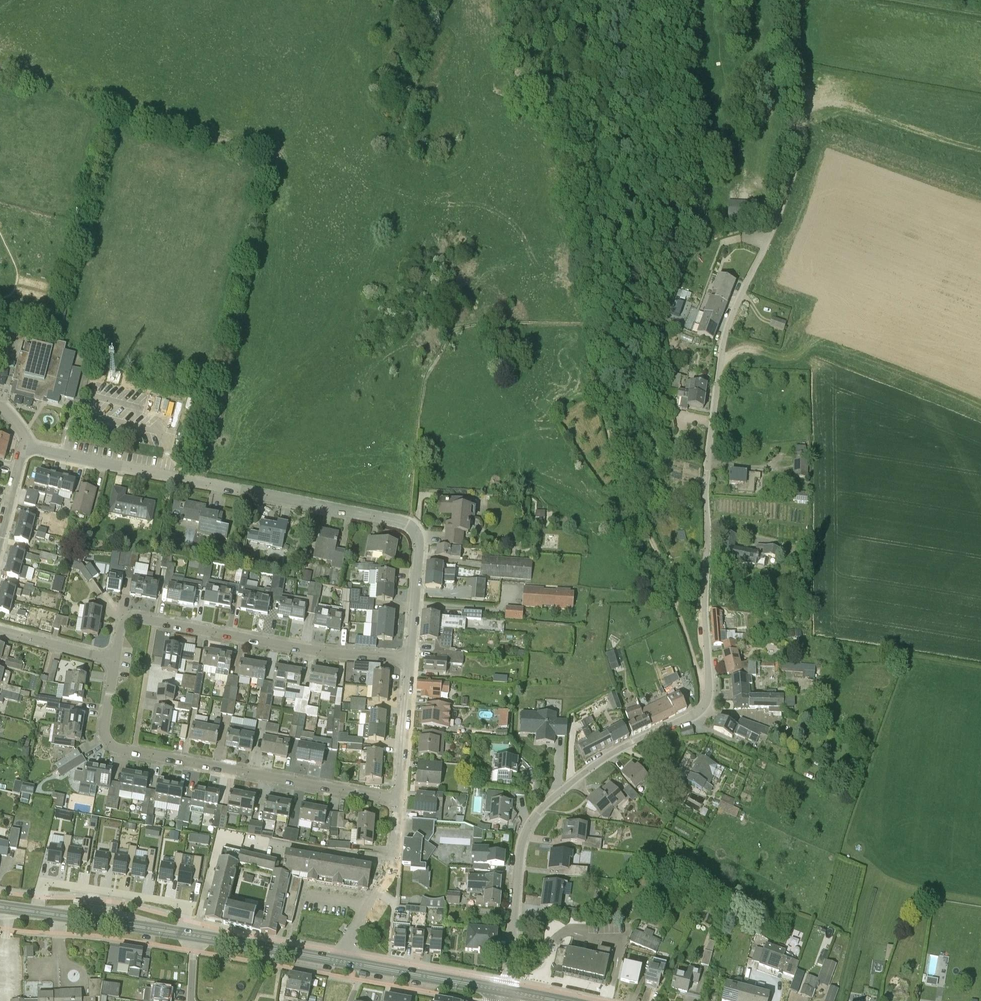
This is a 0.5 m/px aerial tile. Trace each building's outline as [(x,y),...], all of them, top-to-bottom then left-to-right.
[(758,203),(729,202),(728,218),(758,219),(758,203)] [(715,296),(728,301),(736,282),(719,276),(713,290),(717,291),(715,296)] [(683,291),(680,298),(685,300),(688,293),(683,291)] [(705,313),(721,319),(728,301),(715,296),(714,299),(710,297),(705,313)] [(663,321),(668,323),(669,323),(672,314),(679,317),(683,304),(677,302),(674,310),(667,308),(663,321)] [(63,326),(67,310),(60,309),(57,324),(63,326)] [(721,320),(721,319),(705,313),(704,315),(699,313),(695,323),(701,325),(697,335),(713,341),(713,340),(720,322),(721,321),(721,320)] [(786,323),(773,318),(770,327),(783,331),(786,323)] [(60,396),(74,400),(81,370),(72,368),(75,354),(65,351),(66,345),(54,342),(53,348),(33,343),(30,355),(20,352),(13,381),(18,382),(16,391),(35,396),(34,400),(43,402),(44,398),(48,399),(48,401),(58,404),(60,396)] [(707,384),(687,381),(687,377),(681,375),(680,380),(678,392),(677,392),(677,394),(685,395),(705,397),(707,384)] [(686,407),(703,409),(705,397),(685,395),(677,394),(676,399),(681,399),(680,410),(686,411),(686,407)] [(7,448),(10,438),(0,436),(0,446),(7,448)] [(793,478),(808,478),(808,454),(794,454),(793,478)] [(38,471),(33,492),(38,494),(45,495),(47,489),(51,475),(43,473),(38,472),(39,471),(38,471)] [(730,479),(729,484),(738,485),(737,493),(754,494),(754,481),(761,482),(761,474),(730,471),(730,477),(729,477),(729,479),(730,479)] [(47,489),(59,492),(60,492),(63,479),(64,478),(55,476),(51,475),(47,489)] [(72,495),(76,481),(68,479),(68,480),(63,479),(60,492),(72,495)] [(96,490),(83,487),(79,502),(75,501),(72,513),(89,518),(96,490)] [(126,491),(114,488),(109,514),(151,522),(155,503),(124,497),(126,491)] [(808,493),(793,492),(793,501),(808,502),(808,493)] [(36,498),(31,497),(32,495),(27,494),(24,504),(34,506),(36,498)] [(447,531),(446,545),(461,546),(462,532),(467,533),(468,518),(473,519),(474,510),(460,509),(461,501),(441,500),(440,514),(454,515),(453,524),(450,524),(449,531),(446,531),(447,531)] [(206,507),(186,503),(183,520),(199,523),(198,532),(227,538),(229,528),(221,527),(223,515),(205,512),(206,507)] [(535,528),(544,528),(545,512),(536,511),(535,528)] [(20,523),(19,528),(32,531),(36,518),(21,515),(19,523),(20,523)] [(277,525),(261,522),(259,535),(251,533),(250,536),(249,535),(248,541),(272,546),(273,548),(284,550),(288,523),(278,522),(278,521),(277,525)] [(32,531),(19,528),(17,532),(15,540),(29,544),(32,531)] [(336,550),(339,533),(319,529),(314,559),(333,563),(332,568),(342,570),(346,552),(336,550)] [(83,530),(75,560),(82,562),(89,532),(83,530)] [(721,559),(756,565),(757,555),(780,559),(781,549),(758,545),(757,552),(734,548),(735,537),(725,535),(721,559)] [(397,544),(369,539),(367,552),(383,555),(382,560),(394,562),(397,544)] [(437,546),(436,557),(461,559),(461,549),(437,546)] [(21,566),(23,560),(31,562),(32,561),(39,563),(39,560),(52,563),(53,561),(56,561),(58,556),(41,552),(40,557),(12,550),(12,551),(13,551),(12,555),(11,555),(9,563),(21,566)] [(109,575),(107,591),(120,593),(123,577),(122,577),(124,567),(131,568),(134,553),(113,552),(111,559),(119,560),(116,576),(109,575)] [(161,568),(167,569),(168,564),(170,565),(171,556),(163,555),(161,568)] [(532,560),(482,557),(481,575),(531,578),(532,560)] [(69,569),(79,571),(87,583),(93,579),(82,564),(71,561),(69,569)] [(204,576),(207,563),(200,562),(197,575),(204,576)] [(18,579),(18,578),(25,580),(28,569),(21,567),(21,566),(9,563),(7,571),(6,575),(6,576),(18,579)] [(207,563),(204,576),(210,577),(212,564),(207,563)] [(170,565),(168,564),(167,569),(165,580),(172,581),(172,578),(175,566),(170,565)] [(358,571),(379,573),(378,586),(394,587),(395,574),(383,573),(383,567),(359,564),(358,571)] [(426,576),(453,578),(454,572),(441,572),(442,565),(427,564),(426,576)] [(241,584),(243,570),(236,569),(234,582),(234,583),(241,584)] [(241,610),(255,613),(259,589),(246,587),(249,571),(243,570),(241,584),(238,595),(243,596),(241,610),(241,611),(241,610)] [(131,595),(144,597),(149,574),(135,571),(130,595),(131,595)] [(149,574),(144,597),(156,599),(156,600),(157,600),(160,584),(152,583),(153,574),(149,574)] [(59,593),(63,578),(55,576),(51,591),(59,593)] [(278,591),(280,577),(273,576),(271,589),(278,591)] [(426,576),(425,588),(440,589),(441,583),(453,584),(453,578),(426,576)] [(185,580),(172,578),(172,581),(171,585),(170,585),(167,601),(167,602),(167,601),(180,603),(185,580)] [(486,580),(467,579),(467,586),(473,586),(472,599),(484,600),(486,580)] [(193,606),(196,591),(195,591),(197,582),(185,580),(180,603),(193,606)] [(218,606),(222,583),(209,581),(208,588),(207,588),(204,604),(205,604),(218,606)] [(231,609),(233,594),(234,592),(226,590),(228,584),(222,583),(218,606),(230,608),(230,609),(231,609)] [(314,598),(316,584),(309,583),(307,597),(314,598)] [(316,584),(314,598),(320,599),(322,585),(316,584)] [(20,597),(22,590),(17,589),(3,585),(3,586),(2,590),(0,597),(0,598),(12,601),(14,595),(20,597)] [(394,587),(378,586),(377,600),(393,601),(394,587)] [(523,588),(522,606),(573,609),(574,593),(570,593),(570,590),(555,590),(555,592),(543,591),(544,589),(523,588)] [(270,599),(263,598),(264,590),(259,589),(255,613),(267,615),(268,615),(270,599)] [(350,610),(350,604),(352,590),(342,589),(340,603),(343,604),(342,611),(330,609),(329,614),(330,614),(327,629),(340,632),(341,625),(347,625),(349,610),(350,610)] [(360,591),(352,590),(350,604),(374,606),(374,599),(360,598),(360,591)] [(9,614),(11,608),(12,601),(0,598),(0,612),(9,614)] [(291,619),(294,603),(280,601),(278,617),(291,619)] [(304,622),(307,606),(294,603),(291,619),(304,621),(304,622)] [(394,627),(395,613),(374,611),(374,606),(350,604),(350,610),(373,611),(371,625),(394,627)] [(84,620),(100,622),(102,610),(102,609),(80,606),(78,619),(84,620)] [(508,608),(508,619),(523,619),(524,608),(508,608)] [(314,627),(327,629),(330,614),(329,614),(316,611),(314,627)] [(481,621),(482,613),(462,611),(461,619),(481,621)] [(726,653),(738,650),(736,640),(746,636),(746,629),(724,631),(722,611),(711,611),(714,645),(725,644),(725,646),(726,653)] [(423,615),(422,628),(439,629),(457,630),(458,618),(423,615)] [(57,616),(56,619),(54,629),(60,631),(61,627),(67,628),(69,619),(57,616)] [(84,620),(82,634),(98,636),(100,622),(84,620)] [(370,638),(356,637),(356,643),(370,645),(371,639),(382,640),(382,641),(384,641),(384,640),(392,640),(394,627),(371,625),(370,638)] [(422,628),(421,637),(421,640),(437,641),(436,652),(455,654),(455,653),(455,650),(451,649),(451,641),(444,640),(444,636),(438,635),(439,629),(422,628)] [(10,648),(5,647),(5,646),(0,645),(0,660),(5,662),(4,667),(21,672),(23,663),(8,659),(10,648)] [(180,660),(182,647),(166,645),(164,657),(180,660)] [(193,662),(199,663),(201,651),(195,649),(193,662)] [(725,665),(740,661),(738,650),(726,653),(722,654),(725,665)] [(203,667),(204,667),(217,669),(219,654),(206,651),(203,667)] [(425,659),(424,672),(446,673),(447,664),(463,665),(464,654),(455,653),(455,654),(436,652),(433,652),(433,659),(425,659)] [(614,652),(606,654),(611,671),(620,669),(614,652)] [(215,675),(228,677),(232,655),(231,655),(231,656),(219,654),(217,669),(215,675)] [(164,657),(162,670),(178,673),(180,660),(164,657)] [(53,661),(48,678),(42,676),(40,681),(47,683),(53,684),(59,663),(53,661)] [(748,677),(748,663),(741,665),(740,661),(725,665),(728,676),(741,673),(741,677),(748,677)] [(251,679),(254,664),(241,662),(239,677),(251,679)] [(742,677),(732,678),(732,689),(752,687),(751,677),(760,677),(760,663),(748,663),(748,677),(741,677),(742,677)] [(782,670),(815,672),(815,665),(782,663),(782,670)] [(266,666),(254,664),(251,679),(258,680),(257,688),(263,689),(264,681),(267,666),(266,665),(266,666)] [(380,673),(380,666),(355,664),(354,672),(374,673),(379,673),(380,673)] [(204,667),(203,667),(199,666),(197,677),(196,684),(194,690),(194,695),(200,696),(204,674),(203,673),(204,667)] [(287,686),(290,670),(276,667),(272,692),(285,694),(287,686)] [(322,687),(325,671),(312,669),(310,685),(309,692),(315,693),(316,686),(322,687)] [(3,686),(2,691),(20,696),(21,689),(6,685),(10,672),(0,670),(0,686),(3,686)] [(299,688),(302,671),(301,671),(301,672),(290,670),(287,686),(299,688)] [(337,673),(325,671),(322,687),(321,694),(322,693),(330,694),(330,697),(336,698),(338,689),(335,689),(338,673),(337,673)] [(64,687),(84,689),(86,676),(73,674),(66,673),(64,687)] [(373,687),(389,688),(390,674),(381,674),(381,673),(380,673),(379,673),(374,673),(373,687)] [(196,684),(197,677),(183,675),(182,682),(196,684)] [(449,690),(449,683),(418,681),(417,691),(421,692),(421,698),(440,699),(440,693),(441,693),(441,692),(441,689),(449,690)] [(182,682),(181,688),(194,690),(196,684),(182,682)] [(63,698),(69,699),(69,700),(83,702),(84,689),(64,687),(63,698)] [(175,690),(159,687),(157,699),(157,700),(173,702),(175,690)] [(223,700),(229,702),(232,688),(225,687),(223,700)] [(387,702),(389,688),(373,687),(373,701),(387,702)] [(732,689),(733,699),(749,698),(753,698),(753,697),(752,687),(732,689)] [(229,702),(235,703),(238,689),(232,688),(229,702)] [(2,704),(3,699),(18,703),(20,696),(2,691),(1,697),(0,697),(0,703),(2,704)] [(621,709),(619,702),(615,692),(608,695),(611,705),(613,712),(621,709)] [(686,710),(679,693),(668,700),(667,698),(644,709),(641,710),(640,707),(638,707),(640,713),(642,713),(650,727),(675,716),(675,715),(686,710)] [(258,707),(264,708),(266,695),(260,694),(258,707)] [(200,696),(194,695),(192,705),(191,709),(198,710),(200,696)] [(264,708),(271,709),(273,696),(266,695),(264,708)] [(47,703),(47,704),(60,705),(60,699),(40,696),(39,702),(47,703)] [(734,709),(783,708),(782,697),(783,697),(783,696),(776,696),(776,697),(767,697),(767,696),(753,697),(753,698),(749,698),(733,699),(734,709)] [(783,708),(795,708),(794,697),(783,697),(782,697),(783,708)] [(227,715),(229,702),(223,700),(220,714),(227,715)] [(293,713),(299,714),(302,701),(295,700),(293,713)] [(306,715),(317,717),(318,709),(314,708),(314,711),(307,710),(308,702),(302,701),(299,714),(306,715)] [(233,716),(235,703),(229,702),(227,715),(233,716)] [(191,709),(192,705),(178,703),(177,709),(191,712),(191,709)] [(365,712),(365,705),(350,703),(349,711),(361,712),(360,715),(365,716),(365,725),(370,726),(385,727),(387,714),(365,712)] [(54,725),(82,729),(84,716),(73,714),(74,707),(60,705),(47,704),(46,709),(57,711),(54,725)] [(422,726),(449,729),(451,706),(427,704),(426,712),(423,712),(422,726)] [(262,721),(264,708),(258,707),(256,720),(262,721)] [(633,735),(650,727),(642,713),(640,713),(638,707),(626,711),(630,725),(628,726),(633,735)] [(156,709),(154,720),(170,723),(172,711),(156,708),(156,709)] [(268,722),(271,709),(264,708),(262,721),(268,722)] [(498,728),(508,729),(511,713),(496,710),(495,717),(500,718),(498,728)] [(521,711),(521,723),(520,733),(537,734),(536,742),(554,744),(555,737),(567,738),(568,720),(556,720),(557,714),(521,711)] [(295,739),(299,714),(293,713),(289,738),(295,739)] [(313,740),(302,738),(306,715),(299,714),(295,739),(300,740),(297,760),(297,761),(297,760),(309,763),(313,740)] [(191,741),(204,743),(206,728),(208,719),(195,716),(191,741)] [(592,716),(583,720),(585,727),(595,722),(592,716)] [(340,720),(334,719),(329,719),(328,719),(326,733),(332,734),(332,744),(331,750),(337,751),(338,743),(339,743),(340,734),(340,724),(340,723),(340,720)] [(719,719),(714,730),(733,738),(735,734),(747,740),(748,739),(756,742),(759,738),(737,727),(719,719)] [(740,719),(737,727),(759,738),(760,735),(768,738),(772,729),(740,719)] [(170,723),(154,720),(152,734),(167,736),(168,736),(172,737),(174,724),(170,723)] [(206,728),(204,743),(216,746),(221,721),(215,720),(213,729),(206,728)] [(243,727),(230,724),(226,748),(227,748),(227,747),(239,750),(243,727)] [(51,744),(65,746),(74,748),(75,741),(81,742),(82,729),(54,725),(51,744)] [(182,725),(181,729),(179,739),(186,740),(188,726),(182,725)] [(577,746),(585,760),(629,738),(621,725),(608,731),(610,734),(601,738),(598,731),(585,737),(586,741),(577,746)] [(385,727),(370,726),(369,740),(384,741),(385,727)] [(243,727),(239,750),(252,752),(256,729),(243,727)] [(692,727),(679,731),(681,738),(694,735),(692,727)] [(278,734),(265,732),(261,754),(262,754),(274,756),(277,741),(278,734)] [(443,734),(424,732),(423,739),(421,739),(419,755),(442,756),(443,734)] [(348,734),(340,734),(339,743),(347,744),(362,745),(363,739),(348,738),(348,734)] [(325,749),(331,750),(332,744),(313,740),(309,763),(322,765),(325,749)] [(287,758),(289,743),(277,741),(274,756),(287,758)] [(59,770),(81,756),(77,750),(65,757),(66,758),(56,765),(59,770)] [(367,765),(382,766),(383,753),(368,752),(367,765)] [(516,775),(517,774),(517,765),(513,764),(514,758),(495,757),(495,755),(479,754),(478,770),(493,771),(493,773),(498,773),(497,780),(511,781),(512,775),(516,775)] [(81,756),(59,770),(61,774),(72,768),(73,769),(85,762),(81,756)] [(718,765),(716,764),(701,757),(687,783),(708,792),(711,785),(709,784),(718,765)] [(442,763),(423,762),(423,770),(418,769),(417,784),(441,786),(442,763)] [(631,764),(621,774),(635,789),(647,779),(637,767),(635,769),(631,764)] [(380,786),(382,766),(367,765),(360,765),(358,782),(365,783),(365,785),(380,786)] [(84,784),(97,787),(100,768),(87,766),(85,779),(84,784)] [(100,768),(97,787),(110,789),(113,770),(100,768)] [(133,794),(136,774),(123,772),(121,785),(116,785),(114,792),(111,809),(117,810),(120,792),(133,794)] [(147,789),(149,777),(136,774),(133,794),(145,796),(141,815),(147,816),(151,790),(147,789)] [(171,785),(158,782),(157,791),(151,790),(147,816),(153,817),(155,802),(168,805),(171,785)] [(599,790),(587,801),(600,816),(610,808),(612,811),(624,800),(611,783),(601,792),(599,790)] [(35,786),(23,784),(22,793),(33,795),(35,786)] [(177,821),(182,822),(186,799),(182,798),(184,787),(171,785),(168,805),(180,807),(177,821)] [(186,799),(182,822),(189,823),(191,807),(203,809),(207,791),(194,789),(192,800),(186,799)] [(213,828),(219,829),(221,817),(223,807),(218,806),(220,793),(212,792),(212,790),(208,789),(208,791),(207,791),(203,809),(215,811),(213,820),(214,820),(213,828)] [(109,791),(106,808),(111,809),(114,792),(109,791)] [(485,813),(490,814),(491,800),(502,801),(503,793),(487,791),(485,813)] [(229,808),(241,810),(244,794),(231,792),(228,808),(229,808)] [(416,798),(415,813),(424,814),(423,820),(423,821),(435,823),(435,821),(441,822),(443,794),(422,792),(422,798),(416,798)] [(65,796),(53,794),(52,799),(57,799),(56,808),(63,809),(65,796)] [(244,794),(241,810),(253,813),(256,797),(244,794)] [(735,804),(736,801),(724,795),(717,809),(737,817),(741,806),(735,804)] [(263,815),(265,815),(277,817),(280,801),(266,799),(263,815)] [(514,810),(514,802),(502,801),(491,800),(490,814),(490,822),(508,823),(509,810),(514,810)] [(280,801),(277,817),(289,820),(292,803),(280,801)] [(299,821),(299,827),(311,829),(315,808),(302,805),(299,821)] [(315,808),(311,829),(329,832),(330,827),(338,828),(339,813),(327,812),(328,810),(315,808)] [(73,815),(56,812),(55,821),(71,823),(73,815)] [(359,817),(358,831),(374,832),(375,818),(367,817),(367,816),(365,816),(365,817),(359,817)] [(227,818),(221,817),(219,829),(225,830),(227,818)] [(98,819),(91,818),(89,829),(97,830),(98,819)] [(404,841),(402,865),(411,866),(410,871),(418,871),(418,872),(417,872),(413,874),(413,881),(430,883),(430,873),(429,872),(429,868),(426,866),(427,861),(434,852),(422,844),(423,840),(426,843),(428,844),(429,843),(431,840),(432,839),(433,837),(434,836),(434,832),(435,823),(423,821),(423,820),(412,819),(412,820),(418,821),(417,832),(410,841),(404,841)] [(254,835),(257,823),(250,821),(248,834),(254,835)] [(581,848),(601,850),(602,840),(584,838),(586,824),(565,822),(563,833),(562,835),(562,841),(582,844),(581,848)] [(257,823),(254,835),(261,836),(263,824),(257,823)] [(483,825),(480,823),(477,828),(483,831),(487,831),(490,831),(490,826),(485,825),(483,825)] [(290,842),(292,829),(286,828),(283,841),(290,842)] [(483,831),(474,828),(473,839),(482,840),(483,831)] [(7,856),(8,848),(17,849),(20,830),(12,829),(8,842),(0,840),(0,855),(7,856)] [(160,831),(146,829),(145,837),(159,839),(160,831)] [(292,829),(290,842),(297,843),(299,831),(292,829)] [(364,844),(373,845),(374,832),(358,831),(357,844),(360,844),(360,845),(364,845),(364,844)] [(179,834),(171,833),(169,842),(178,843),(179,834)] [(48,857),(47,864),(61,866),(62,859),(67,860),(69,849),(70,849),(72,838),(64,836),(63,848),(50,846),(48,857)] [(210,839),(190,836),(189,844),(208,848),(210,839)] [(67,860),(66,867),(80,869),(81,862),(87,863),(89,852),(91,841),(83,839),(81,851),(70,849),(69,849),(67,860)] [(329,841),(328,848),(335,849),(335,848),(350,850),(351,844),(336,842),(329,841)] [(95,865),(94,871),(107,873),(108,867),(114,868),(115,856),(116,856),(118,845),(111,844),(109,855),(97,853),(95,865)] [(114,868),(112,874),(126,876),(127,870),(132,871),(134,859),(135,859),(137,848),(129,847),(127,858),(116,856),(115,856),(114,868)] [(505,854),(489,853),(489,848),(473,847),(473,856),(476,856),(475,863),(504,866),(505,854)] [(207,912),(205,920),(223,924),(228,904),(229,904),(239,864),(238,864),(241,853),(223,849),(223,852),(225,852),(223,862),(219,861),(209,904),(205,903),(203,911),(207,912)] [(132,871),(131,877),(145,879),(146,873),(152,874),(154,862),(156,851),(148,850),(146,861),(135,859),(134,859),(132,871)] [(551,850),(549,869),(564,871),(563,876),(585,879),(586,869),(572,867),(571,871),(567,870),(568,860),(572,861),(573,853),(551,850)] [(264,915),(260,933),(261,933),(276,935),(278,927),(285,929),(287,921),(293,922),(302,880),(306,856),(287,853),(285,863),(241,853),(238,864),(239,864),(274,873),(264,915)] [(160,875),(159,881),(172,884),(173,877),(178,878),(180,878),(181,867),(183,855),(176,854),(174,866),(162,864),(160,875)] [(321,859),(306,856),(302,880),(308,882),(309,877),(318,878),(321,859)] [(178,878),(177,884),(191,887),(192,880),(198,881),(200,870),(202,858),(194,857),(192,869),(181,867),(180,878),(178,878)] [(318,878),(333,881),(337,861),(321,859),(318,878)] [(333,881),(351,884),(354,864),(337,861),(333,881)] [(368,887),(371,867),(354,864),(351,884),(368,887)] [(470,895),(501,896),(500,896),(501,879),(468,877),(467,894),(470,895)] [(556,915),(572,917),(573,909),(560,907),(563,883),(544,881),(541,906),(557,908),(556,915)] [(459,905),(460,893),(447,892),(446,904),(459,905)] [(476,907),(500,908),(501,896),(470,895),(469,902),(476,902),(476,907)] [(423,898),(427,900),(424,908),(427,908),(445,910),(446,903),(445,903),(443,898),(438,900),(433,900),(428,899),(423,897),(423,898)] [(228,904),(223,924),(260,933),(264,915),(256,913),(257,910),(229,904),(228,904)] [(423,954),(424,943),(425,933),(424,933),(413,932),(414,928),(407,928),(407,932),(406,942),(410,942),(412,944),(412,951),(416,951),(416,953),(423,954)] [(496,953),(498,931),(468,928),(465,951),(478,952),(478,953),(480,953),(480,952),(496,953)] [(425,933),(424,943),(428,944),(430,946),(429,952),(434,953),(434,955),(441,956),(443,935),(431,934),(432,930),(425,929),(424,933),(425,933)] [(660,942),(652,938),(654,933),(646,929),(643,934),(635,930),(630,942),(654,954),(660,942)] [(407,932),(393,931),(392,939),(393,939),(393,943),(394,943),(394,949),(398,950),(398,952),(405,953),(406,942),(407,932)] [(709,966),(715,942),(710,941),(705,951),(701,964),(709,966)] [(885,960),(889,961),(893,946),(887,945),(885,960)] [(139,978),(139,977),(143,950),(121,947),(119,955),(131,956),(129,969),(130,969),(129,976),(139,978)] [(764,950),(762,955),(759,965),(794,977),(799,962),(784,957),(786,951),(777,948),(775,954),(764,950)] [(596,959),(567,953),(567,952),(558,950),(554,965),(563,967),(563,969),(604,979),(610,952),(598,950),(596,959)] [(824,960),(818,979),(814,989),(811,998),(820,1000),(824,1000),(836,964),(824,960)] [(657,986),(659,987),(661,978),(663,979),(666,963),(653,961),(650,977),(646,976),(644,986),(657,989),(657,986)] [(621,981),(638,985),(641,970),(634,968),(633,970),(624,968),(621,981)] [(671,990),(687,994),(690,984),(696,985),(699,971),(688,969),(687,977),(675,974),(671,990)] [(797,971),(793,981),(790,991),(797,993),(805,973),(797,971)] [(302,977),(289,974),(284,999),(296,1000),(299,1000),(302,977)] [(814,989),(818,979),(807,976),(804,986),(814,989)] [(302,977),(299,1000),(308,1000),(312,979),(302,977)] [(727,983),(722,1000),(737,1000),(740,987),(742,980),(737,979),(733,980),(732,985),(727,983)] [(60,1000),(96,1000),(96,998),(101,998),(101,996),(103,983),(103,981),(89,981),(90,993),(91,993),(91,998),(87,998),(87,1000),(82,1000),(82,990),(66,991),(66,993),(59,993),(60,1000)] [(120,986),(103,983),(101,996),(108,997),(118,999),(120,986)] [(803,986),(800,994),(811,998),(814,989),(804,986),(803,986)] [(837,989),(830,986),(824,1000),(833,1000),(837,989)] [(740,987),(737,1000),(768,1000),(770,994),(740,987)] [(144,995),(144,1000),(170,1000),(171,992),(155,990),(154,997),(144,995)]
